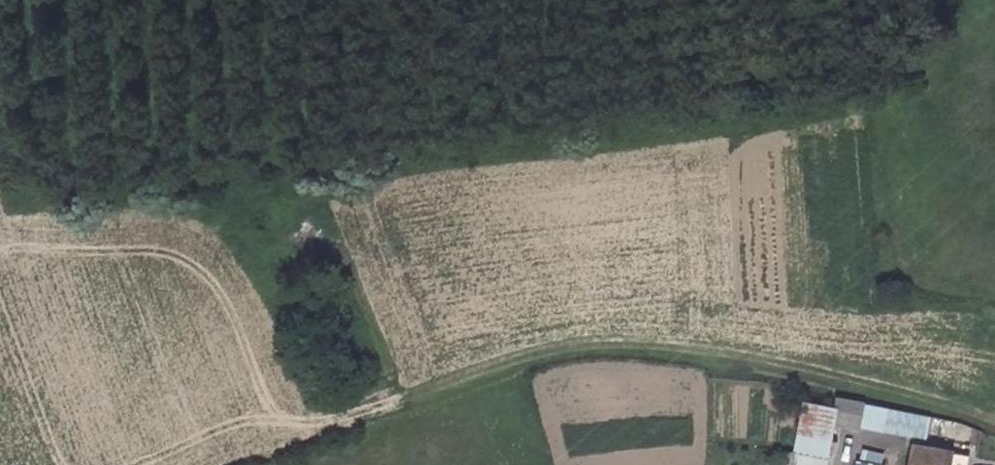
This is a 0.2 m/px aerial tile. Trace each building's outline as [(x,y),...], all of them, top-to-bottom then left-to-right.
[(808,397),(797,448),(827,454),(834,421),(860,426),(864,408),(808,397)] [(924,441),(929,418),(866,406),(861,429),(924,441)] [(909,464),(953,464),(955,456),(912,449),(909,464)] [(827,459),(800,454),(797,464),(826,464),(827,459)] [(956,464),(970,464),(969,455),(956,455),(956,464)]
